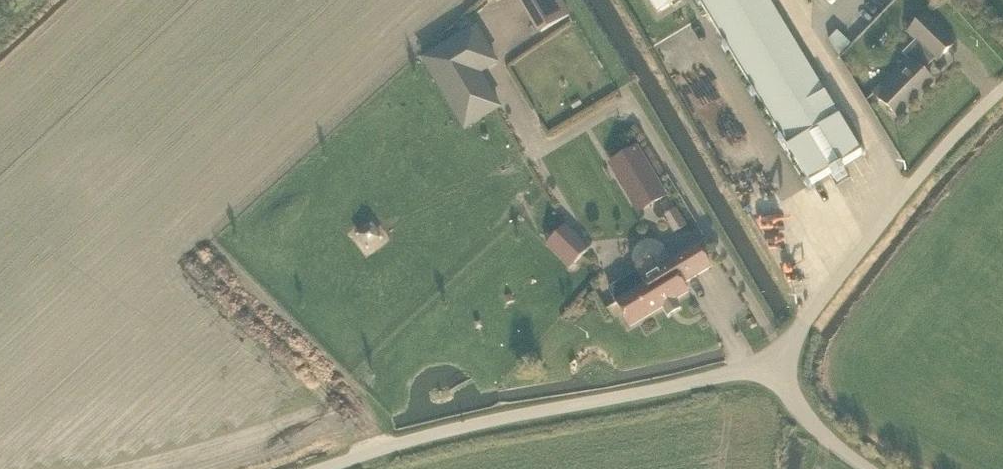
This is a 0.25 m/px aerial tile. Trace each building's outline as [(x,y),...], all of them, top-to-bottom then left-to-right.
[(541,35),(575,16),(566,0),(521,0),(541,35)] [(658,13),(680,0),(650,0),(658,13)] [(811,185),(863,155),(769,0),(700,0),(811,185)] [(926,16),(909,34),(917,41),(904,54),(909,59),(875,94),(899,118),(934,82),(922,71),(935,58),(938,62),(955,44),(926,16)] [(480,74),(497,63),(475,27),(423,58),(465,129),(500,108),(480,74)] [(832,40),(845,52),(854,43),(841,31),(832,40)] [(672,224),(688,215),(659,167),(643,176),(672,224)] [(571,270),(591,249),(567,226),(547,247),(571,270)] [(638,265),(639,267),(637,268),(647,285),(617,303),(631,327),(689,292),(684,284),(712,268),(698,245),(670,261),(664,251),(662,252),(661,251),(660,249),(658,248),(657,247),(655,246),(653,245),(651,245),(648,245),(646,246),(644,246),(643,247),(641,248),(640,249),(639,251),(638,252),(637,254),(637,256),(636,257),(636,259),(636,261),(637,263),(637,264),(638,265)]
